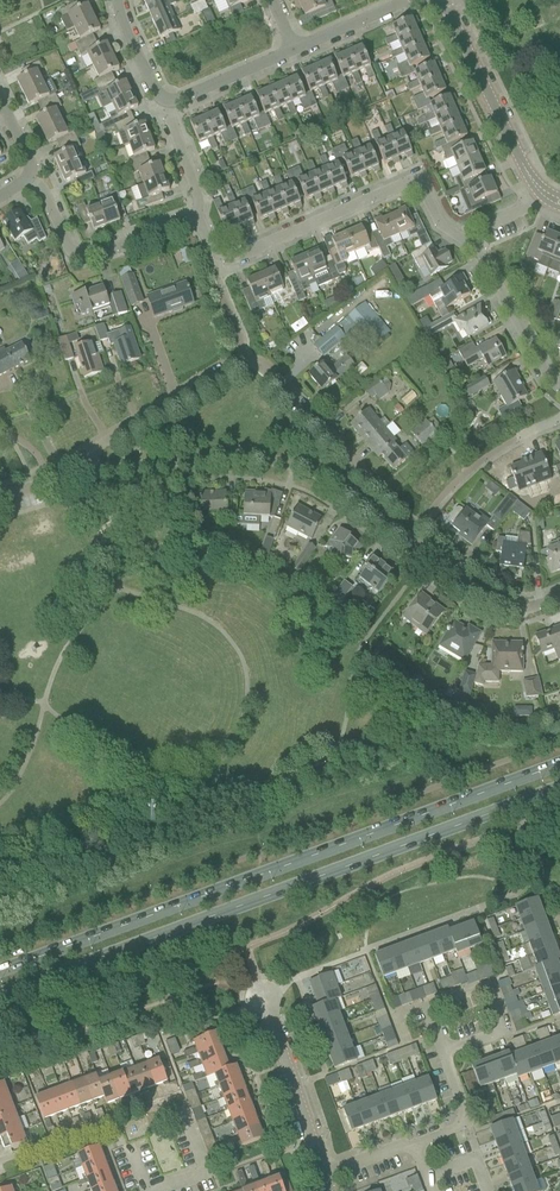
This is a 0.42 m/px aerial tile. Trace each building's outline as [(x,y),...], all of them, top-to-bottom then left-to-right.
[(150,15),(169,7),(175,4),(174,0),(152,0),(145,3),(150,15)] [(229,9),(232,17),(243,13),(239,5),(248,1),(248,0),(225,0),(229,9)] [(331,2),(330,0),(308,0),(295,6),(298,11),(302,9),(305,17),(309,15),(313,22),(336,12),(331,2)] [(74,4),(59,12),(62,18),(60,19),(66,32),(74,28),(94,18),(88,6),(78,11),(74,4)] [(155,27),(174,19),(169,7),(150,15),(155,27)] [(212,15),(204,19),(208,26),(215,23),(212,15)] [(88,37),(100,31),(94,18),(74,28),(80,40),(74,43),(77,50),(91,43),(88,37)] [(416,21),(417,21),(416,18),(392,28),(395,36),(384,41),(387,46),(417,33),(414,25),(417,24),(416,21)] [(160,39),(179,31),(174,19),(155,27),(160,39)] [(397,51),(390,54),(392,59),(423,46),(420,38),(423,37),(422,34),(423,34),(422,31),(417,33),(398,41),(401,49),(397,51)] [(74,43),(67,47),(70,53),(77,50),(74,43)] [(106,44),(95,50),(91,43),(77,50),(81,57),(87,54),(93,66),(113,57),(106,44)] [(427,47),(429,47),(427,44),(423,46),(392,59),(393,59),(403,55),(406,62),(396,67),(401,79),(415,73),(412,67),(429,59),(426,51),(429,50),(427,47)] [(375,78),(366,58),(362,47),(354,50),(352,48),(350,49),(349,48),(346,49),(348,53),(357,73),(364,70),(368,80),(375,78)] [(361,83),(357,73),(348,53),(341,56),(339,53),(336,54),(336,53),(333,55),(342,76),(343,79),(344,79),(351,76),(356,86),(361,83)] [(107,75),(119,69),(113,57),(93,66),(99,79),(93,82),(96,88),(110,82),(107,75)] [(342,76),(336,78),(328,61),(321,65),(319,62),(317,63),(316,62),(313,63),(315,67),(328,98),(329,98),(324,88),(331,84),(336,95),(349,89),(344,79),(343,79),(342,76)] [(37,72),(43,69),(39,62),(25,69),(28,76),(17,81),(23,94),(43,84),(37,72)] [(415,73),(401,79),(414,74),(417,81),(406,86),(408,91),(419,87),(439,78),(436,70),(439,69),(438,66),(439,66),(438,63),(415,73)] [(323,100),(328,98),(315,67),(308,71),(306,68),(303,69),(303,68),(300,69),(310,92),(310,93),(318,90),(323,100)] [(423,94),(412,99),(417,111),(431,105),(428,99),(445,91),(442,84),(445,82),(444,79),(445,79),(444,76),(439,78),(419,87),(423,94)] [(310,92),(304,95),(296,78),(289,81),(287,78),(284,80),(284,78),(281,80),(283,84),(292,103),(299,100),(304,111),(316,106),(310,93),(310,92)] [(110,82),(96,88),(100,95),(97,97),(103,109),(104,109),(112,105),(132,95),(125,82),(114,88),(110,82)] [(54,93),(49,96),(43,84),(23,94),(29,106),(41,101),(44,107),(58,100),(54,93)] [(292,103),(283,84),(275,87),(274,84),(271,85),(271,84),(268,85),(270,90),(283,120),(284,120),(279,109),(286,106),(290,117),(297,114),(292,103)] [(277,123),(283,120),(270,90),(262,93),(261,90),(258,91),(258,90),(255,91),(264,113),(265,115),(272,112),(277,123)] [(392,91),(385,94),(387,99),(394,96),(392,91)] [(111,120),(101,125),(104,132),(115,127),(129,121),(126,113),(138,108),(132,95),(112,105),(115,112),(109,115),(111,120)] [(454,99),(455,98),(453,95),(431,105),(417,111),(417,112),(430,106),(433,114),(422,118),(424,124),(435,119),(455,110),(452,103),(455,102),(454,99)] [(264,113),(258,115),(250,98),(242,101),(241,98),(238,100),(238,98),(235,100),(237,104),(250,134),(246,123),(253,120),(258,131),(270,126),(265,115),(264,113)] [(56,110),(61,107),(58,100),(44,107),(47,114),(36,120),(42,132),(62,122),(56,110)] [(244,137),(250,134),(237,104),(229,107),(228,104),(225,105),(225,104),(222,105),(231,127),(232,129),(239,126),(244,137)] [(459,112),(461,111),(459,108),(455,110),(435,119),(439,127),(423,133),(425,139),(441,132),(461,123),(458,116),(461,115),(459,112)] [(231,127),(225,129),(217,112),(209,116),(208,113),(205,114),(205,113),(202,114),(204,118),(212,138),(219,135),(224,146),(237,140),(232,129),(231,127)] [(217,149),(212,138),(204,118),(196,121),(195,118),(192,120),(192,118),(189,120),(199,144),(207,140),(212,151),(217,149)] [(129,121),(115,127),(118,134),(123,147),(129,145),(150,137),(145,124),(133,128),(129,121)] [(74,132),(68,135),(62,122),(42,132),(48,145),(60,139),(63,146),(77,139),(74,132)] [(465,125),(466,124),(465,122),(461,123),(441,132),(444,140),(433,144),(436,150),(441,148),(456,142),(467,137),(463,129),(466,128),(465,125)] [(402,133),(394,136),(390,126),(384,128),(389,139),(398,158),(405,155),(406,158),(409,157),(410,158),(413,157),(402,133)] [(389,139),(382,142),(377,131),(371,134),(376,144),(384,164),(392,161),(393,164),(396,163),(397,164),(400,162),(398,158),(389,139)] [(142,155),(154,150),(150,137),(129,145),(133,158),(127,160),(130,167),(145,162),(142,155)] [(75,149),(81,146),(77,139),(63,146),(66,152),(54,158),(60,171),(80,162),(75,149)] [(369,146),(361,150),(357,140),(351,142),(365,173),(372,169),(373,172),(376,171),(377,172),(380,171),(369,146)] [(367,177),(365,173),(351,142),(350,143),(355,153),(348,156),(344,146),(332,150),(338,164),(344,162),(351,179),(359,175),(360,178),(363,177),(364,178),(367,177)] [(472,143),(459,148),(456,142),(441,148),(446,161),(444,162),(448,171),(457,167),(478,158),(472,143)] [(348,188),(338,164),(332,150),(337,164),(329,167),(325,156),(319,158),(333,189),(340,186),(341,189),(344,188),(345,189),(348,188)] [(334,193),(333,189),(319,158),(323,170),(316,173),(312,162),(306,164),(320,195),(327,192),(328,195),(331,193),(332,195),(334,193)] [(472,178),(485,173),(478,158),(457,167),(461,176),(454,179),(460,192),(475,185),(472,178)] [(94,170),(85,174),(80,162),(60,171),(65,183),(77,178),(80,185),(97,178),(94,170)] [(159,164),(147,168),(145,162),(130,167),(133,174),(139,172),(143,185),(164,177),(159,164)] [(321,199),(320,195),(306,164),(305,164),(310,176),(303,179),(299,168),(285,173),(290,185),(291,184),(292,187),(299,184),(306,201),(314,197),(315,200),(318,199),(318,200),(321,199)] [(290,185),(283,188),(278,176),(273,178),(287,209),(294,206),(295,209),(298,208),(298,209),(301,208),(292,187),(291,184),(290,185)] [(157,195),(169,190),(164,177),(143,185),(137,187),(141,200),(135,202),(138,210),(160,202),(157,195)] [(96,188),(103,185),(101,178),(93,181),(96,188)] [(288,213),(287,209),(273,178),(272,179),(277,190),(270,193),(265,181),(260,183),(274,215),(281,212),(282,215),(285,213),(285,215),(288,213)] [(470,197),(465,199),(471,213),(485,207),(488,205),(486,199),(488,198),(496,194),(490,179),(487,180),(475,185),(466,189),(470,197)] [(275,219),(274,215),(260,183),(259,184),(264,195),(256,198),(252,187),(239,192),(243,202),(244,201),(246,207),(253,204),(260,221),(268,217),(269,220),(272,219),(272,220),(275,219)] [(122,207),(118,196),(116,189),(108,192),(111,200),(99,205),(107,226),(120,221),(115,209),(122,207)] [(244,201),(243,202),(236,205),(232,194),(226,196),(240,227),(247,224),(248,227),(251,225),(251,227),(254,225),(246,207),(244,201)] [(241,231),(240,227),(226,196),(230,207),(222,210),(218,200),(213,202),(226,233),(234,229),(235,232),(238,231),(238,232),(241,231)] [(99,205),(86,209),(84,204),(77,207),(82,221),(89,219),(94,231),(107,226),(99,205)] [(416,235),(409,219),(405,209),(398,212),(399,214),(391,217),(399,236),(407,233),(409,238),(416,235)] [(37,218),(28,224),(20,211),(3,221),(15,242),(23,238),(27,245),(36,239),(39,243),(46,239),(37,218)] [(390,240),(399,236),(391,217),(382,221),(382,219),(375,222),(382,240),(376,243),(378,248),(379,248),(383,259),(390,256),(386,248),(393,245),(390,240)] [(372,234),(365,236),(361,228),(346,234),(354,253),(357,260),(358,260),(354,253),(364,249),(366,254),(378,248),(376,243),(372,234)] [(548,269),(552,258),(559,239),(559,238),(546,232),(543,237),(536,234),(526,257),(538,262),(537,265),(548,269)] [(357,260),(354,253),(346,234),(331,241),(335,249),(328,252),(332,262),(335,267),(338,276),(339,276),(345,273),(346,269),(343,263),(347,262),(348,264),(357,260)] [(424,247),(431,244),(426,234),(416,238),(422,249),(424,247)] [(552,258),(548,269),(557,273),(558,270),(559,271),(559,239),(552,258)] [(435,249),(428,253),(424,247),(422,249),(410,254),(418,269),(424,266),(430,277),(448,266),(447,265),(452,262),(445,250),(437,254),(435,249)] [(324,265),(322,260),(318,251),(304,257),(313,277),(318,288),(339,278),(339,276),(338,276),(335,267),(332,262),(328,252),(332,262),(324,265)] [(318,288),(313,277),(304,257),(290,263),(296,277),(289,281),(295,296),(298,302),(305,299),(302,292),(309,289),(308,286),(315,283),(317,288),(318,288)] [(382,261),(377,264),(382,271),(387,268),(382,261)] [(524,270),(527,264),(521,262),(519,268),(524,270)] [(398,275),(400,268),(394,266),(391,273),(398,275)] [(23,269),(15,274),(20,282),(29,278),(23,269)] [(129,269),(118,273),(121,280),(122,279),(132,276),(129,269)] [(275,270),(261,276),(270,297),(277,294),(281,300),(282,301),(290,298),(295,296),(289,281),(288,278),(280,281),(275,270)] [(425,288),(405,300),(409,308),(429,297),(442,319),(448,315),(445,309),(459,301),(470,295),(463,284),(467,282),(463,274),(452,280),(443,286),(444,288),(430,296),(425,288)] [(523,274),(517,278),(521,284),(527,281),(523,274)] [(132,306),(142,303),(132,276),(122,279),(132,306)] [(273,305),(270,297),(261,276),(246,282),(252,294),(244,297),(252,314),(273,305)] [(181,307),(193,303),(186,284),(148,298),(155,317),(171,311),(171,312),(182,308),(181,307)] [(111,296),(107,297),(103,286),(90,291),(90,293),(88,293),(85,292),(71,296),(75,308),(80,306),(81,309),(79,310),(81,315),(91,312),(91,311),(109,305),(113,317),(127,312),(124,304),(120,292),(111,295),(111,296)] [(348,297),(354,292),(351,286),(344,290),(348,297)] [(559,309),(559,303),(554,301),(548,318),(556,321),(559,309)] [(335,328),(314,346),(324,358),(345,339),(343,336),(356,325),(375,346),(389,334),(364,305),(337,329),(335,328)] [(485,313),(484,313),(480,306),(457,319),(453,313),(431,326),(422,330),(427,339),(455,323),(460,332),(463,331),(467,338),(478,332),(488,326),(488,325),(491,324),(485,313)] [(35,322),(48,317),(44,307),(31,312),(35,322)] [(309,324),(316,320),(312,311),(305,314),(309,324)] [(302,318),(296,323),(301,330),(307,325),(302,318)] [(426,318),(418,323),(422,330),(431,326),(426,318)] [(99,342),(108,339),(103,324),(94,328),(99,342)] [(140,359),(136,348),(129,327),(110,334),(113,343),(121,366),(140,359)] [(66,337),(57,340),(64,362),(73,359),(69,345),(66,337)] [(487,368),(506,357),(496,339),(488,343),(488,342),(476,349),(472,343),(457,352),(467,369),(483,360),(487,368)] [(270,351),(277,348),(273,340),(267,344),(270,351)] [(93,341),(74,348),(81,368),(80,369),(84,379),(103,372),(100,361),(97,355),(103,352),(100,342),(94,344),(93,341)] [(25,350),(22,343),(5,351),(4,349),(0,351),(0,376),(31,361),(25,350)] [(446,372),(453,368),(448,359),(441,363),(446,372)] [(329,372),(323,364),(318,368),(309,376),(323,392),(332,384),(336,380),(346,371),(339,363),(329,372)] [(519,383),(520,382),(514,371),(493,383),(508,408),(498,413),(501,419),(521,408),(518,402),(527,397),(519,383)] [(475,383),(464,389),(469,397),(479,391),(490,386),(485,377),(475,383)] [(370,400),(385,389),(378,378),(362,389),(370,400)] [(384,418),(380,421),(369,408),(350,424),(366,444),(384,429),(389,424),(384,418)] [(437,434),(442,430),(430,417),(426,420),(425,420),(410,432),(422,446),(437,434)] [(384,429),(366,444),(378,457),(380,455),(393,471),(406,460),(413,453),(405,444),(398,450),(393,444),(395,442),(392,439),(384,429)] [(457,439),(450,448),(456,453),(463,444),(457,439)] [(551,481),(545,464),(541,453),(525,459),(526,462),(510,469),(519,493),(551,481)] [(274,518),(282,494),(271,490),(270,494),(245,492),(245,495),(243,517),(268,519),(268,518),(274,518)] [(226,521),(226,504),(225,492),(199,493),(200,511),(209,511),(209,513),(217,513),(217,521),(226,521)] [(517,501),(509,494),(492,516),(500,522),(510,510),(509,510),(516,501),(517,501)] [(531,512),(517,501),(516,501),(509,510),(510,510),(524,521),(531,512)] [(311,541),(322,519),(297,505),(285,528),(311,541)] [(464,511),(461,509),(459,508),(455,510),(450,516),(450,519),(452,522),(454,524),(452,526),(463,536),(462,538),(471,546),(487,525),(486,525),(489,521),(478,514),(476,517),(465,509),(464,511)] [(356,555),(361,547),(339,529),(325,547),(332,549),(331,558),(352,560),(352,555),(356,555)] [(233,551),(235,532),(226,532),(225,550),(233,551)] [(531,548),(529,534),(518,532),(517,539),(505,537),(505,539),(497,538),(495,552),(501,553),(499,566),(523,569),(526,548),(531,548)] [(268,557),(274,540),(265,538),(259,556),(268,557)] [(539,552),(541,557),(547,555),(548,559),(544,560),(546,566),(548,565),(551,573),(559,570),(559,540),(549,544),(550,548),(539,552)] [(298,575),(309,559),(301,554),(291,569),(298,575)] [(385,568),(381,565),(373,556),(365,565),(367,567),(361,576),(359,574),(354,581),(353,582),(354,584),(365,593),(369,587),(379,594),(387,583),(385,582),(393,571),(386,566),(385,568)] [(338,606),(352,588),(344,581),(330,599),(338,606)] [(426,635),(444,611),(421,594),(403,617),(426,635)] [(468,627),(467,629),(454,622),(439,648),(463,662),(480,633),(468,627)] [(551,630),(552,631),(545,633),(545,632),(535,636),(542,655),(553,651),(558,662),(559,661),(559,626),(551,630)] [(522,643),(509,642),(492,642),(491,666),(478,666),(475,675),(473,683),(483,686),(484,682),(498,682),(499,672),(522,672),(523,651),(521,650),(522,643)] [(464,672),(459,690),(459,691),(470,694),(473,683),(475,675),(464,672)] [(525,692),(526,698),(542,697),(538,678),(529,680),(531,691),(525,692)] [(459,691),(459,690),(457,692),(453,704),(454,706),(453,708),(465,712),(470,694),(459,691)] [(522,710),(522,716),(531,716),(532,708),(526,708),(522,710)] [(520,919),(542,911),(537,899),(515,907),(520,919)] [(524,931),(546,923),(542,911),(520,919),(524,931)] [(490,930),(495,928),(492,919),(487,921),(490,930)] [(482,945),(478,934),(473,923),(461,927),(469,950),(482,945)] [(529,943),(551,935),(546,923),(524,931),(529,943)] [(457,954),(469,950),(461,927),(449,932),(457,954)] [(494,941),(499,938),(495,928),(490,930),(494,941)] [(449,932),(448,930),(448,929),(436,933),(444,956),(455,952),(456,955),(457,954),(449,932)] [(432,960),(444,956),(436,933),(423,938),(432,960)] [(533,956),(555,947),(551,935),(529,943),(533,956)] [(419,965),(432,960),(423,938),(411,942),(419,965)] [(407,969),(419,965),(411,942),(399,947),(407,969)] [(502,943),(495,945),(499,955),(505,953),(502,943)] [(395,973),(407,969),(399,947),(387,951),(395,973)] [(531,970),(559,960),(555,947),(533,956),(526,958),(531,970)] [(383,978),(395,973),(387,951),(374,956),(383,978)] [(503,964),(509,962),(505,953),(499,955),(503,964)] [(559,960),(531,970),(531,971),(534,969),(539,981),(559,973),(559,970),(557,961),(559,960)] [(481,981),(486,979),(480,963),(475,965),(477,971),(481,981)] [(508,979),(514,976),(510,967),(505,969),(508,979)] [(477,971),(472,973),(475,983),(481,981),(477,971)] [(455,987),(461,985),(456,972),(450,974),(451,977),(455,987)] [(336,986),(335,984),(331,973),(309,981),(314,994),(336,986)] [(559,987),(559,973),(539,981),(543,993),(559,987)] [(449,989),(455,987),(451,977),(445,979),(449,989)] [(431,996),(436,994),(433,984),(427,986),(431,996)] [(510,987),(511,986),(511,985),(500,989),(502,995),(512,991),(510,987)] [(318,1006),(340,998),(336,986),(314,994),(318,1006)] [(426,998),(431,996),(427,986),(422,988),(426,998)] [(559,1001),(559,987),(543,993),(548,1006),(559,1001)] [(504,1001),(520,995),(518,989),(512,991),(502,995),(504,1001)] [(380,997),(378,992),(377,991),(366,995),(368,1001),(380,997)] [(407,1005),(412,1003),(409,993),(403,995),(407,1005)] [(394,1009),(407,1005),(403,995),(391,1000),(394,1009)] [(371,1007),(382,1003),(380,997),(368,1001),(371,1007)] [(334,1001),(340,998),(318,1006),(312,1008),(316,1021),(338,1012),(334,1001)] [(559,1015),(559,1001),(548,1006),(552,1018),(559,1015)] [(511,1019),(526,1013),(524,1008),(509,1014),(511,1019)] [(321,1033),(343,1025),(338,1012),(316,1021),(321,1033)] [(525,1020),(532,1018),(529,1012),(526,1013),(511,1019),(513,1025),(525,1020)] [(386,1015),(376,1019),(378,1025),(379,1025),(388,1021),(387,1016),(386,1015)] [(381,1030),(391,1027),(388,1021),(379,1025),(381,1030)] [(347,1037),(343,1025),(321,1033),(325,1045),(347,1037)] [(541,1030),(554,1065),(556,1072),(559,1071),(559,1045),(558,1039),(551,1041),(546,1028),(541,1030)] [(540,1045),(534,1048),(542,1069),(554,1065),(541,1030),(535,1032),(540,1045)] [(185,1058),(220,1044),(216,1032),(193,1041),(196,1049),(194,1050),(193,1049),(183,1052),(185,1058)] [(140,1046),(145,1044),(141,1035),(136,1037),(140,1046)] [(134,1048),(140,1046),(136,1037),(130,1039),(134,1048)] [(330,1057),(352,1049),(347,1037),(325,1045),(330,1057)] [(518,1038),(517,1039),(530,1074),(542,1069),(534,1048),(527,1050),(522,1037),(518,1038)] [(508,1053),(516,1075),(518,1078),(530,1074),(517,1039),(511,1041),(516,1054),(510,1056),(508,1053)] [(388,1050),(398,1046),(396,1040),(386,1044),(388,1050)] [(116,1055),(121,1053),(117,1044),(112,1046),(116,1055)] [(189,1070),(225,1056),(220,1044),(185,1058),(197,1054),(200,1061),(198,1062),(198,1060),(187,1065),(189,1070)] [(414,1056),(419,1054),(416,1045),(410,1047),(414,1056)] [(110,1057),(116,1055),(112,1046),(106,1048),(110,1057)] [(334,1070),(357,1061),(352,1049),(330,1057),(334,1070)] [(395,1063),(401,1061),(398,1052),(391,1054),(395,1063)] [(92,1064),(97,1062),(94,1053),(88,1055),(92,1064)] [(508,1053),(496,1058),(504,1079),(516,1075),(508,1053)] [(389,1065),(395,1063),(391,1054),(385,1056),(389,1065)] [(239,1064),(229,1068),(225,1056),(189,1070),(189,1071),(202,1066),(204,1073),(203,1074),(202,1072),(192,1077),(194,1082),(239,1065),(239,1064)] [(496,1058),(484,1062),(492,1084),(504,1079),(496,1058)] [(168,1085),(168,1084),(159,1059),(151,1062),(149,1059),(145,1061),(155,1086),(162,1083),(164,1087),(168,1085)] [(370,1074),(376,1071),(372,1060),(366,1063),(370,1074)] [(147,1089),(155,1086),(145,1061),(141,1063),(142,1065),(134,1068),(144,1094),(148,1092),(147,1089)] [(489,1093),(495,1091),(484,1062),(471,1067),(473,1071),(462,1075),(468,1092),(479,1088),(480,1089),(487,1086),(489,1093)] [(372,1077),(370,1074),(366,1063),(355,1067),(360,1080),(366,1078),(366,1079),(372,1077)] [(45,1072),(53,1070),(51,1064),(43,1067),(45,1072)] [(238,1070),(241,1069),(239,1065),(194,1082),(206,1078),(214,1076),(216,1082),(213,1083),(214,1088),(244,1077),(244,1076),(241,1078),(238,1070)] [(140,1096),(144,1094),(134,1068),(126,1071),(125,1069),(121,1070),(131,1095),(138,1092),(140,1096)] [(346,1082),(352,1080),(348,1069),(342,1072),(346,1082)] [(28,1078),(37,1075),(35,1070),(26,1073),(28,1078)] [(123,1098),(131,1095),(121,1070),(117,1072),(118,1074),(110,1077),(120,1103),(124,1101),(123,1098)] [(341,1084),(346,1082),(342,1072),(337,1074),(339,1078),(341,1084)] [(97,1079),(96,1074),(83,1079),(93,1105),(97,1103),(96,1100),(103,1097),(104,1097),(97,1079)] [(330,1076),(324,1079),(327,1087),(338,1084),(336,1079),(339,1078),(337,1074),(330,1076)] [(115,1105),(120,1103),(110,1077),(102,1080),(101,1077),(97,1079),(104,1097),(103,1097),(106,1105),(114,1102),(115,1105)] [(242,1082),(246,1081),(244,1077),(214,1088),(215,1089),(218,1087),(221,1094),(218,1095),(219,1100),(249,1089),(248,1088),(245,1090),(242,1082)] [(424,1105),(436,1100),(428,1078),(416,1083),(424,1105)] [(93,1105),(83,1079),(71,1084),(81,1109),(85,1108),(84,1104),(91,1102),(93,1105)] [(9,1094),(4,1082),(0,1084),(0,1098),(9,1094)] [(412,1109),(424,1105),(416,1083),(404,1087),(412,1109)] [(81,1110),(81,1109),(71,1084),(59,1088),(69,1114),(73,1112),(72,1109),(79,1106),(81,1110)] [(400,1114),(412,1109),(404,1087),(391,1091),(400,1114)] [(69,1114),(59,1088),(47,1093),(57,1119),(61,1117),(60,1114),(68,1111),(69,1114)] [(187,1099),(196,1095),(194,1089),(184,1093),(187,1099)] [(220,1100),(217,1101),(220,1109),(223,1108),(224,1112),(253,1101),(253,1100),(250,1102),(247,1094),(250,1093),(249,1089),(220,1100)] [(391,1091),(379,1096),(388,1118),(400,1114),(391,1091)] [(57,1119),(47,1093),(35,1098),(45,1123),(50,1121),(48,1118),(56,1115),(57,1119)] [(13,1107),(9,1094),(0,1098),(0,1112),(13,1107)] [(189,1104),(198,1100),(196,1095),(187,1099),(189,1104)] [(375,1123),(388,1118),(379,1096),(367,1101),(375,1123)] [(251,1106),(255,1105),(253,1101),(224,1112),(227,1111),(229,1117),(226,1118),(229,1124),(258,1113),(257,1112),(254,1114),(251,1106)] [(363,1127),(375,1123),(367,1101),(355,1105),(363,1127)] [(351,1132),(363,1127),(355,1105),(343,1110),(351,1132)] [(519,1114),(529,1111),(527,1105),(517,1108),(519,1114)] [(18,1119),(13,1107),(0,1112),(0,1125),(18,1119)] [(99,1121),(105,1119),(101,1109),(95,1111),(99,1121)] [(505,1119),(514,1116),(513,1110),(503,1113),(505,1119)] [(544,1112),(538,1114),(542,1124),(548,1122),(544,1112)] [(203,1113),(193,1117),(196,1122),(205,1119),(203,1113)] [(256,1118),(259,1117),(258,1113),(229,1124),(229,1125),(231,1124),(234,1129),(231,1130),(233,1136),(262,1125),(262,1124),(259,1126),(256,1118)] [(489,1125),(505,1119),(503,1113),(487,1119),(489,1125)] [(87,1125),(93,1123),(89,1114),(83,1116),(87,1125)] [(75,1130),(81,1128),(77,1118),(71,1120),(75,1130)] [(22,1131),(18,1119),(0,1125),(0,1139),(22,1131)] [(494,1141),(517,1132),(512,1120),(490,1128),(494,1141)] [(559,1128),(559,1120),(552,1123),(554,1130),(559,1128)] [(546,1133),(551,1131),(548,1122),(542,1124),(532,1128),(533,1132),(544,1129),(546,1133)] [(63,1134),(69,1132),(65,1123),(59,1125),(63,1134)] [(200,1134),(210,1131),(207,1124),(198,1128),(200,1134)] [(261,1130),(264,1129),(262,1125),(233,1136),(234,1137),(236,1136),(239,1142),(237,1143),(238,1148),(264,1138),(261,1130)] [(51,1139),(57,1137),(53,1127),(48,1129),(51,1139)] [(27,1143),(22,1131),(0,1139),(0,1144),(1,1144),(4,1152),(27,1143)] [(499,1153),(521,1145),(517,1132),(494,1141),(499,1153)] [(550,1147),(557,1145),(553,1136),(547,1138),(550,1147)] [(205,1146),(214,1143),(212,1137),(203,1141),(205,1146)] [(207,1152),(216,1148),(214,1143),(205,1146),(207,1152)] [(503,1165),(526,1157),(521,1145),(499,1153),(503,1165)] [(559,1155),(559,1154),(557,1145),(550,1147),(554,1157),(559,1155)] [(106,1153),(103,1154),(100,1146),(74,1156),(76,1161),(78,1160),(81,1167),(107,1157),(106,1153)] [(83,1180),(79,1182),(108,1171),(106,1163),(109,1162),(107,1157),(81,1167),(83,1173),(81,1174),(82,1176),(83,1180)] [(508,1177),(530,1169),(526,1157),(503,1165),(508,1177)] [(269,1172),(265,1162),(260,1164),(263,1174),(265,1179),(270,1190),(284,1190),(279,1177),(271,1180),(270,1177),(269,1172)] [(55,1170),(53,1164),(52,1164),(43,1168),(45,1174),(55,1170)] [(248,1169),(253,1184),(256,1190),(270,1190),(265,1179),(259,1182),(253,1167),(248,1169)] [(512,1190),(535,1181),(530,1169),(508,1177),(512,1190)] [(108,1171),(79,1182),(81,1187),(87,1184),(89,1190),(92,1190),(116,1182),(115,1177),(111,1179),(108,1171)] [(242,1190),(256,1190),(253,1184),(247,1186),(241,1171),(236,1173),(239,1183),(242,1190)] [(62,1189),(58,1177),(47,1181),(51,1190),(57,1190),(62,1189)] [(535,1181),(512,1190),(513,1190),(538,1190),(535,1181)] [(118,1186),(116,1182),(92,1190),(116,1190),(115,1187),(118,1186)]
